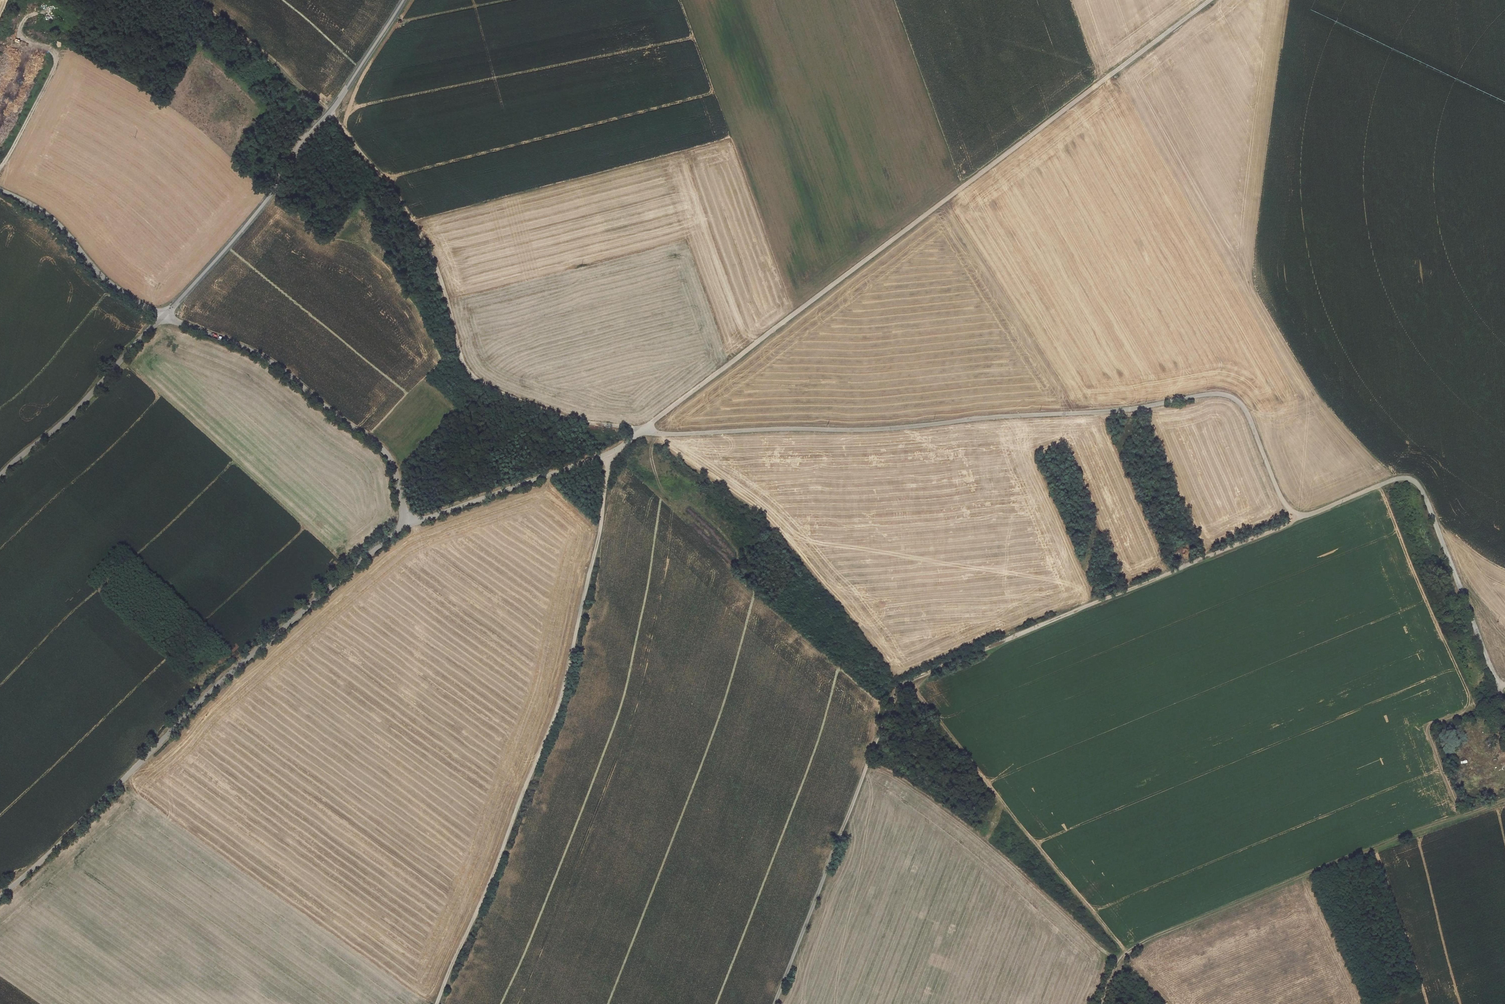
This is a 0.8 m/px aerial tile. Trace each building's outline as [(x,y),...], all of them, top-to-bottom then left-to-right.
[(1489,749),(1497,746),(1496,740),(1488,743),(1489,749)]
